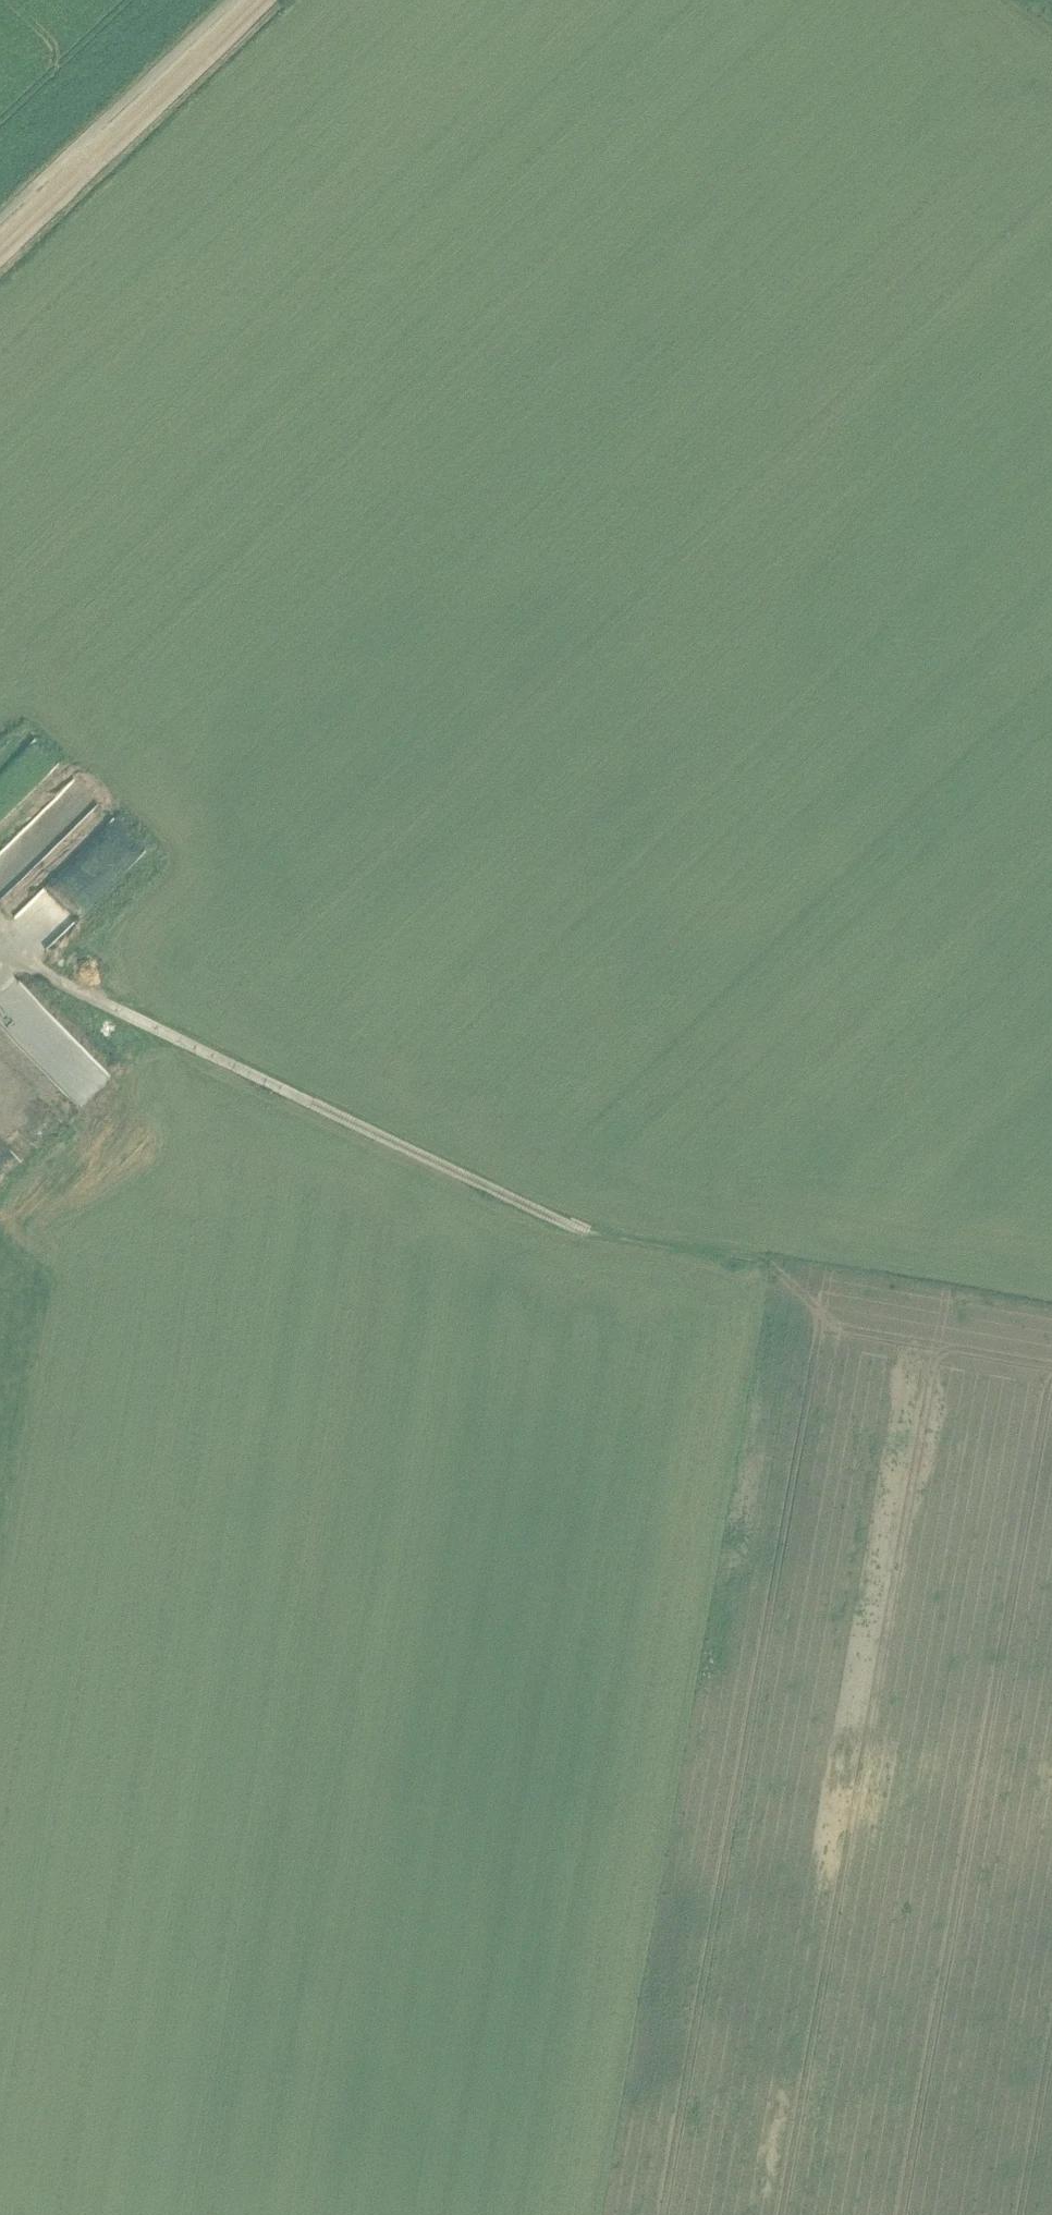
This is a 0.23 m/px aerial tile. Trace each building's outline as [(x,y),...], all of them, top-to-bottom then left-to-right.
[(73,1037),(50,1061),(71,1080),(63,1089),(83,1107),(113,1075),(73,1037)]
